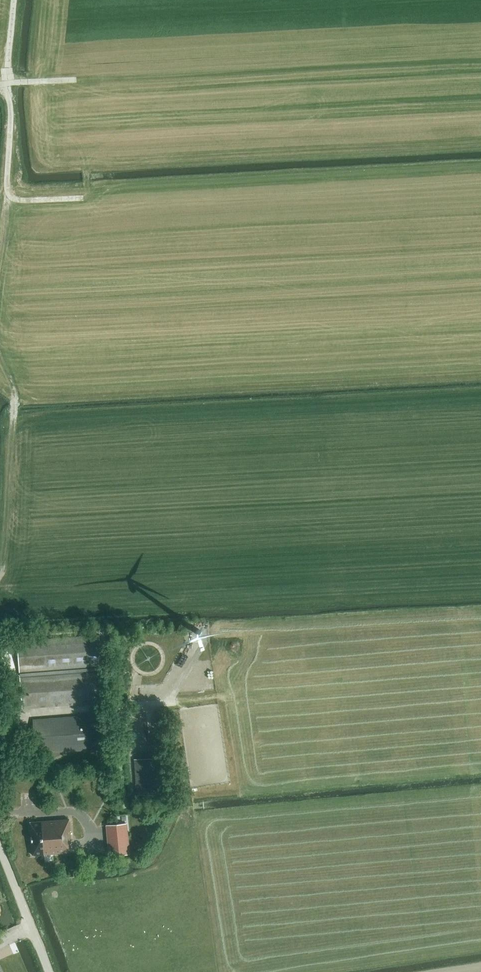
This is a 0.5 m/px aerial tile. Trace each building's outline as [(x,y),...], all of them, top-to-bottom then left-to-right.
[(18,641),(18,647),(2,648),(3,663),(13,663),(14,670),(20,669),(23,708),(105,702),(100,634),(18,641)] [(36,753),(104,748),(101,714),(33,719),(36,753)] [(159,794),(157,757),(134,759),(136,795),(159,794)] [(70,842),(72,842),(70,819),(33,822),(35,855),(42,854),(42,853),(49,852),(49,854),(70,852),(70,842)] [(130,854),(127,823),(106,825),(109,856),(130,854)]
